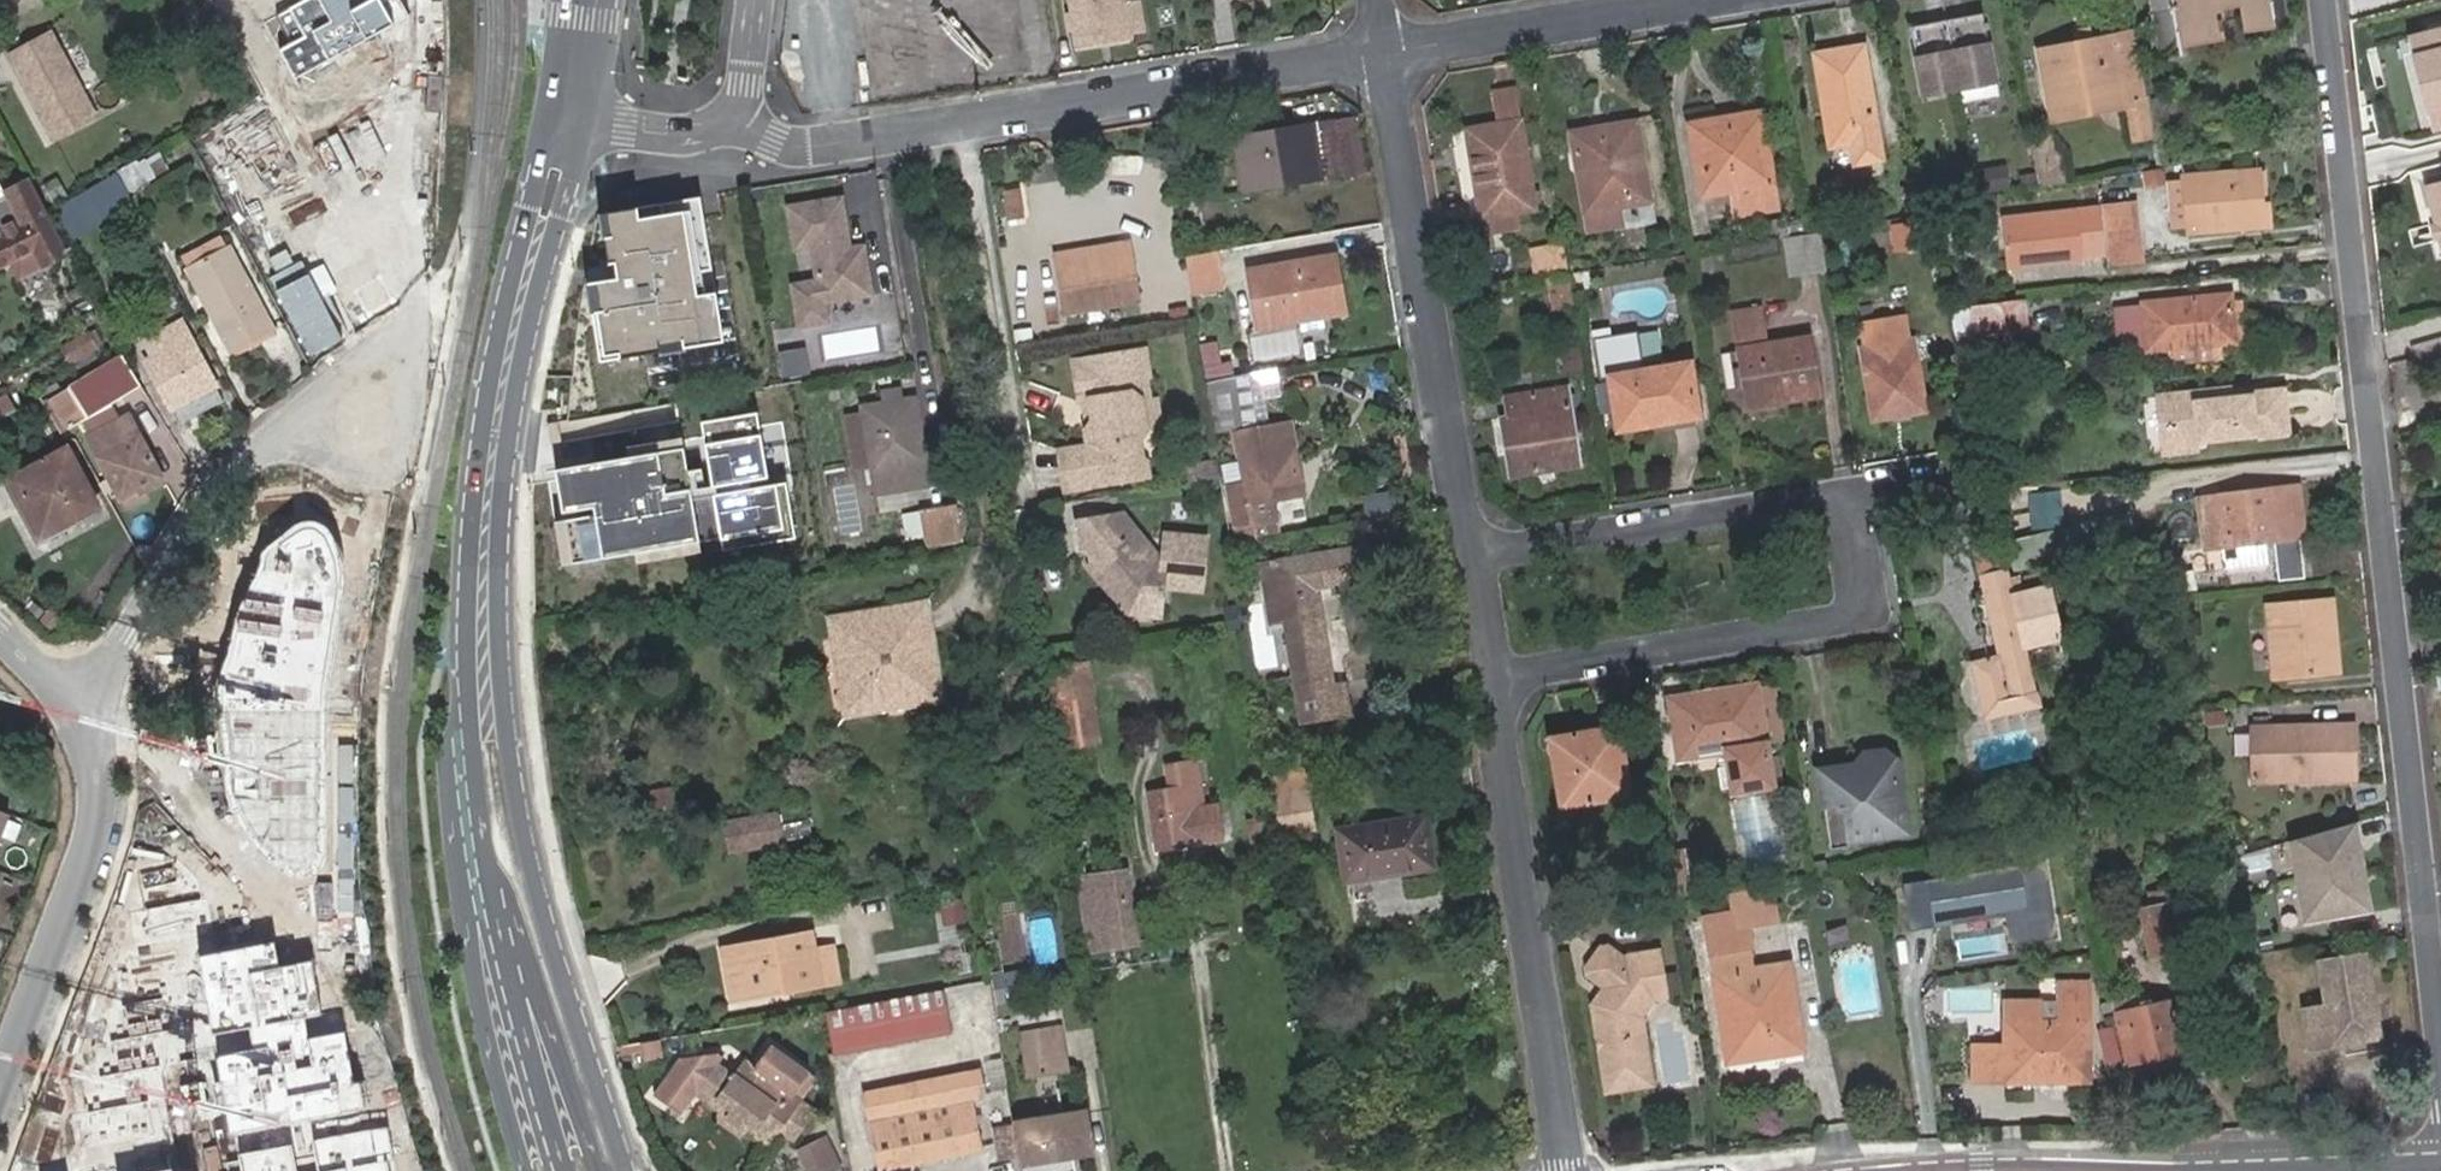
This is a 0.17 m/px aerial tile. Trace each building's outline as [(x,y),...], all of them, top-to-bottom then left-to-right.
[(264,23),(296,79),(409,15),(400,0),(304,0),(264,23)] [(1125,4),(1124,0),(1071,0),(1079,48),(1100,44),(1100,40),(1129,36),(1125,4)] [(2159,53),(2178,50),(2176,39),(2218,32),(2215,8),(2242,3),(2246,24),(2273,18),(2269,0),(2149,0),(2159,53)] [(1140,2),(1125,4),(1129,36),(1146,33),(1140,2)] [(1965,17),(1966,26),(1984,23),(1983,14),(1965,17)] [(1965,17),(1948,21),(1960,83),(1995,77),(1984,23),(1966,26),(1965,17)] [(1948,21),(1930,24),(1931,33),(1914,36),(1923,90),(1960,83),(1948,21)] [(1914,36),(1931,33),(1930,24),(1912,27),(1914,36)] [(2409,37),(2434,137),(2440,135),(2440,29),(2409,37)] [(2131,31),(2107,36),(2108,42),(2132,36),(2131,31)] [(95,117),(51,34),(10,56),(54,139),(95,117)] [(2038,50),(2047,98),(2122,83),(2127,105),(2145,102),(2132,36),(2108,42),(2107,36),(2038,50)] [(1815,53),(1829,147),(1850,144),(1853,164),(1884,158),(1865,46),(1815,53)] [(2122,83),(2047,98),(2052,120),(2127,105),(2122,83)] [(1467,130),(1483,221),(1485,220),(1487,232),(1521,227),(1518,213),(1535,210),(1514,86),(1495,90),(1500,123),(1467,130)] [(2149,124),(2145,102),(2127,105),(2131,126),(2149,124)] [(1691,123),(1701,195),(1732,191),(1736,214),(1778,206),(1762,111),(1691,123)] [(1237,137),(1246,192),(1345,176),(1336,120),(1237,137)] [(1620,208),(1652,203),(1639,122),(1571,133),(1588,230),(1622,224),(1620,208)] [(2007,143),(2016,187),(2035,183),(2027,139),(2007,143)] [(2222,173),(2220,155),(2187,161),(2188,172),(2182,174),(2188,230),(2269,224),(2267,202),(2261,203),(2258,170),(2222,173)] [(122,173),(131,191),(148,182),(145,175),(153,171),(147,159),(122,173)] [(93,185),(109,216),(122,209),(121,206),(131,200),(117,173),(93,185)] [(2427,187),(2440,242),(2440,183),(2427,187)] [(12,262),(21,279),(67,256),(29,184),(7,196),(8,198),(0,202),(0,269),(12,262)] [(1005,191),(1009,219),(1024,217),(1019,189),(1005,191)] [(696,192),(625,201),(591,210),(603,274),(574,279),(595,363),(724,341),(696,192)] [(842,201),(789,209),(796,252),(813,249),(819,284),(794,289),(800,329),(828,324),(825,306),(872,299),(864,250),(851,252),(842,201)] [(1654,219),(1652,203),(1620,208),(1622,224),(1654,219)] [(2083,257),(2106,254),(2101,207),(2002,218),(2007,268),(2082,260),(2083,257)] [(1804,236),(1808,260),(1820,258),(1815,234),(1804,236)] [(1130,241),(1078,250),(1080,261),(1132,253),(1130,241)] [(2108,247),(2110,262),(2144,258),(2142,243),(2108,247)] [(188,270),(232,354),(275,331),(262,308),(258,310),(226,250),(188,270)] [(1080,261),(1078,250),(1055,254),(1064,314),(1140,301),(1132,253),(1080,261)] [(1221,269),(1218,250),(1186,256),(1190,276),(1221,269)] [(1333,283),(1341,282),(1336,254),(1249,269),(1258,325),(1338,311),(1333,283)] [(1221,269),(1190,276),(1193,294),(1224,287),(1221,269)] [(1346,310),(1341,282),(1333,283),(1338,311),(1346,310)] [(77,305),(93,297),(87,284),(70,292),(77,305)] [(2170,348),(2219,343),(2236,341),(2231,294),(2143,303),(2148,350),(2170,348)] [(78,310),(95,301),(93,297),(77,305),(78,310)] [(2002,301),(1950,307),(1957,336),(2006,331),(2002,301)] [(2148,350),(2143,303),(2116,306),(2121,353),(2148,350)] [(1730,312),(1745,406),(1822,396),(1812,336),(1769,342),(1763,307),(1730,312)] [(148,361),(180,425),(224,401),(184,323),(149,339),(158,355),(148,361)] [(1859,331),(1874,418),(1925,409),(1910,323),(1859,331)] [(63,347),(71,362),(99,348),(91,333),(63,347)] [(2219,355),(2219,343),(2170,348),(2172,360),(2219,355)] [(804,347),(778,347),(778,374),(804,373),(804,347)] [(1143,347),(1073,358),(1080,400),(1082,400),(1090,399),(1093,419),(1091,419),(1087,429),(1089,443),(1065,448),(1068,466),(1059,467),(1062,488),(1147,474),(1145,459),(1141,456),(1138,437),(1144,427),(1140,396),(1146,387),(1144,373),(1148,373),(1143,347)] [(67,430),(120,398),(141,385),(121,356),(50,399),(67,430)] [(1208,383),(1234,378),(1231,362),(1205,366),(1208,383)] [(1610,377),(1619,429),(1699,417),(1690,364),(1610,377)] [(1242,425),(1234,378),(1208,383),(1205,383),(1213,430),(1242,425)] [(1505,396),(1508,415),(1514,447),(1506,448),(1510,476),(1579,465),(1566,387),(1505,396)] [(881,392),(883,402),(903,399),(901,388),(881,392)] [(2278,434),(2274,389),(2232,393),(2214,395),(2214,390),(2158,395),(2161,425),(2174,423),(2175,433),(2195,431),(2196,442),(2278,434)] [(2282,389),(2274,389),(2278,434),(2286,433),(2282,389)] [(17,411),(8,395),(0,399),(0,420),(17,411)] [(863,412),(872,464),(877,494),(929,486),(915,397),(903,399),(883,402),(862,405),(863,412)] [(1090,399),(1082,400),(1087,429),(1091,419),(1093,419),(1090,399)] [(684,402),(554,423),(560,461),(542,464),(552,515),(543,516),(551,559),(566,568),(785,531),(778,478),(760,481),(750,409),(687,420),(684,402)] [(855,467),(872,464),(863,412),(846,415),(855,467)] [(1514,447),(1508,415),(1500,416),(1506,448),(1514,447)] [(164,480),(129,418),(93,439),(125,495),(142,485),(145,491),(147,489),(164,480)] [(2174,423),(2161,425),(2163,451),(2197,447),(2196,442),(2195,431),(2175,433),(2174,423)] [(1227,488),(1235,538),(1278,530),(1273,502),(1303,497),(1291,426),(1235,435),(1243,485),(1227,488)] [(1068,466),(1065,448),(1056,449),(1059,467),(1068,466)] [(9,478),(42,540),(101,509),(69,449),(9,478)] [(1220,474),(1218,463),(1188,467),(1190,480),(1220,474)] [(142,485),(125,495),(132,507),(150,496),(147,489),(145,491),(142,485)] [(2198,501),(2204,545),(2224,543),(2225,547),(2305,536),(2299,485),(2198,496),(2198,501)] [(2059,488),(2021,490),(2023,526),(2061,524),(2059,488)] [(920,505),(926,545),(962,540),(955,499),(920,505)] [(1141,539),(1121,512),(1076,519),(1080,545),(1087,543),(1102,541),(1103,554),(1091,565),(1106,583),(1111,580),(1128,600),(1158,596),(1155,576),(1193,570),(1185,520),(1145,526),(1148,549),(1137,551),(1132,545),(1141,539)] [(262,552),(242,595),(231,621),(229,636),(219,671),(217,708),(219,749),(224,789),(230,809),(249,836),(266,858),(279,872),(297,878),(312,877),(325,868),(329,852),(327,818),(324,766),(327,721),(327,685),(345,580),(345,558),(338,538),(331,527),(318,519),(302,520),(286,529),(262,552)] [(2052,562),(2052,566),(2082,560),(2075,525),(2045,533),(2052,562)] [(2052,562),(2045,533),(2009,542),(2016,570),(2052,562)] [(1102,541),(1087,543),(1089,555),(1091,566),(1091,565),(1103,554),(1102,541)] [(1975,547),(2000,654),(1974,662),(1986,717),(2039,704),(2026,648),(2061,639),(2048,587),(2013,595),(1999,541),(1975,547)] [(1284,617),(1301,723),(1350,716),(1345,681),(1335,683),(1319,587),(1381,575),(1375,543),(1260,563),(1269,620),(1284,617)] [(1128,600),(1111,580),(1106,583),(1128,611),(1159,606),(1158,596),(1128,600)] [(2322,643),(2337,642),(2333,598),(2268,604),(2274,676),(2324,671),(2322,643)] [(925,600),(891,606),(895,626),(907,624),(909,635),(931,631),(925,600)] [(895,626),(891,606),(828,617),(845,716),(942,698),(931,631),(909,635),(907,624),(895,626)] [(2184,621),(2187,635),(2202,632),(2200,618),(2184,621)] [(2340,669),(2337,642),(2322,643),(2324,671),(2340,669)] [(1042,669),(1054,747),(1099,740),(1087,663),(1042,669)] [(1772,680),(1756,683),(1765,738),(1781,736),(1772,680)] [(1765,738),(1756,683),(1669,697),(1679,760),(1725,753),(1732,799),(1753,796),(1752,791),(1773,788),(1768,756),(1765,738)] [(2250,727),(2252,780),(2355,779),(2354,723),(2250,727)] [(1611,777),(1627,775),(1620,726),(1549,736),(1560,807),(1615,799),(1611,777)] [(1859,765),(1821,769),(1833,845),(1909,835),(1897,760),(1886,749),(1866,752),(1859,765)] [(1778,754),(1768,756),(1773,788),(1784,786),(1778,754)] [(1150,800),(1156,841),(1186,836),(1188,844),(1222,839),(1217,805),(1203,806),(1196,761),(1166,765),(1169,786),(1171,797),(1150,800)] [(1631,796),(1627,775),(1611,777),(1615,799),(1631,796)] [(1148,790),(1150,800),(1171,797),(1169,786),(1148,790)] [(1308,792),(1272,797),(1278,834),(1313,828),(1308,792)] [(11,812),(0,808),(0,842),(11,812)] [(726,822),(731,852),(781,842),(776,814),(726,822)] [(1335,829),(1344,881),(1434,866),(1426,816),(1335,829)] [(1248,820),(1254,859),(1270,856),(1264,818),(1248,820)] [(2358,826),(2288,846),(2303,931),(2374,917),(2358,826)] [(1186,836),(1156,841),(1157,849),(1188,844),(1186,836)] [(1674,851),(1683,898),(1703,895),(1696,848),(1674,851)] [(2047,864),(1903,886),(1911,932),(2007,918),(2011,948),(2058,940),(2047,864)] [(1108,879),(1108,872),(1079,877),(1089,949),(1135,942),(1125,876),(1108,879)] [(1704,915),(1727,1062),(1805,1050),(1790,962),(1752,967),(1749,948),(1753,947),(1750,925),(1778,921),(1773,888),(1731,895),(1733,911),(1704,915)] [(389,1127),(317,1141),(314,1122),(368,1111),(351,1027),(309,1035),(306,1020),(329,1016),(316,954),(282,961),(278,936),(217,948),(207,896),(128,911),(139,968),(116,972),(129,1037),(111,1041),(116,1068),(88,1073),(95,1109),(62,1115),(73,1170),(398,1170),(389,1127)] [(960,897),(933,901),(946,976),(973,971),(960,897)] [(2141,909),(2152,956),(2177,949),(2167,903),(2141,909)] [(721,947),(724,967),(731,966),(735,993),(793,984),(795,989),(841,981),(834,945),(813,948),(811,932),(721,947)] [(1605,1095),(1654,1087),(1643,1018),(1654,1002),(1650,978),(1664,976),(1660,950),(1628,952),(1624,959),(1607,946),(1601,947),(1584,969),(1586,977),(1602,988),(1608,992),(1600,1004),(1591,1005),(1596,1039),(1600,1038),(1602,1051),(1598,1051),(1605,1095)] [(2330,1028),(2331,1044),(2381,1036),(2366,952),(2318,961),(2325,1004),(2304,1008),(2308,1032),(2330,1028)] [(731,966),(724,967),(730,1002),(795,989),(793,984),(735,993),(731,966)] [(1668,999),(1664,976),(1650,978),(1654,1002),(1668,999)] [(2005,1000),(2004,1043),(1970,1044),(1969,1080),(2089,1081),(2090,980),(2059,980),(2059,1020),(2041,1020),(2041,999),(2005,1000)] [(1602,988),(1591,1005),(1600,1004),(1608,992),(1602,988)] [(831,1051),(950,1030),(943,989),(824,1011),(831,1051)] [(2148,992),(2111,1001),(2126,1064),(2180,1049),(2166,997),(2150,1001),(2148,992)] [(1051,1055),(1065,1053),(1061,1028),(1020,1034),(1027,1073),(1053,1069),(1051,1055)] [(2311,1048),(2331,1044),(2330,1028),(2308,1032),(2311,1048)] [(2102,1041),(2107,1060),(2120,1057),(2115,1038),(2102,1041)] [(640,1042),(642,1056),(657,1054),(654,1039),(640,1042)] [(720,1053),(681,1059),(654,1096),(680,1115),(695,1095),(700,1088),(732,1112),(726,1119),(738,1128),(744,1121),(773,1142),(780,1133),(794,1144),(815,1115),(791,1097),(809,1073),(771,1045),(753,1068),(745,1062),(733,1077),(717,1066),(725,1057),(720,1053)] [(1067,1067),(1065,1053),(1051,1055),(1053,1069),(1067,1067)] [(861,1093),(876,1170),(982,1149),(973,1098),(985,1096),(981,1069),(861,1093)] [(700,1088),(695,1095),(726,1119),(732,1112),(700,1088)] [(1021,1170),(1075,1170),(1073,1155),(1070,1140),(1090,1137),(1085,1111),(1013,1123),(1019,1156),(1021,1170)] [(744,1121),(738,1128),(767,1150),(773,1142),(744,1121)] [(999,1160),(1019,1156),(1013,1123),(993,1126),(999,1160)] [(1093,1151),(1090,1137),(1070,1140),(1073,1155),(1093,1151)] [(825,1140),(801,1153),(810,1170),(830,1170),(838,1167),(825,1140)]
